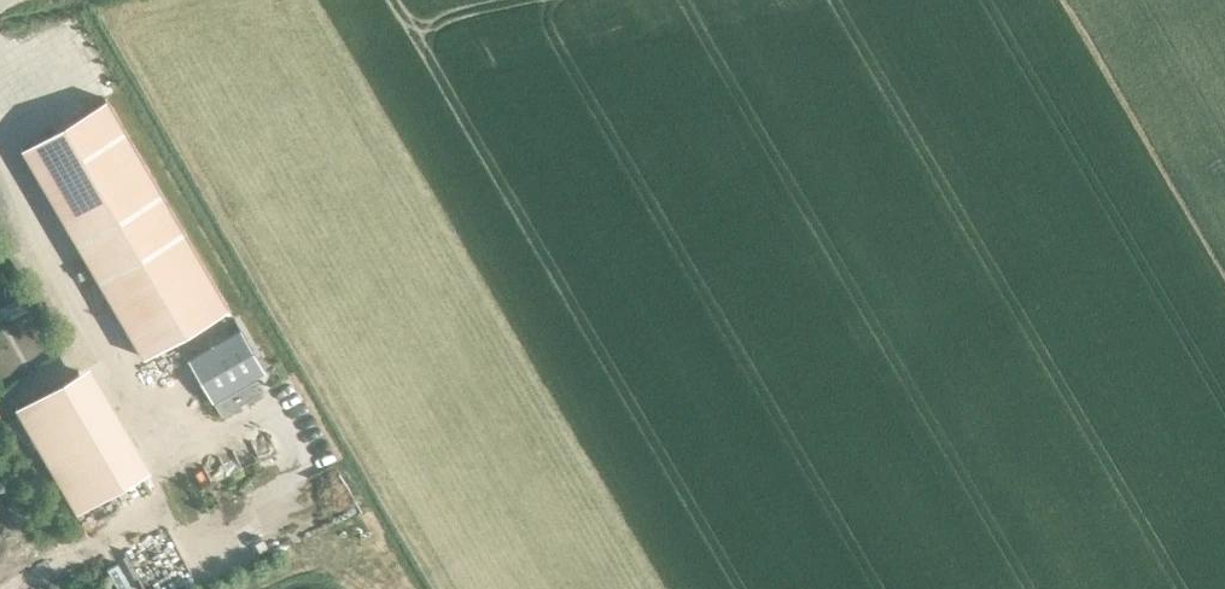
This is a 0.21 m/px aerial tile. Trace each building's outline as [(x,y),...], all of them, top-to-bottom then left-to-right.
[(106,98),(21,147),(143,356),(228,307),(106,98)] [(240,328),(189,358),(214,401),(265,371),(240,328)] [(140,476),(78,370),(15,407),(76,512),(140,476)]
